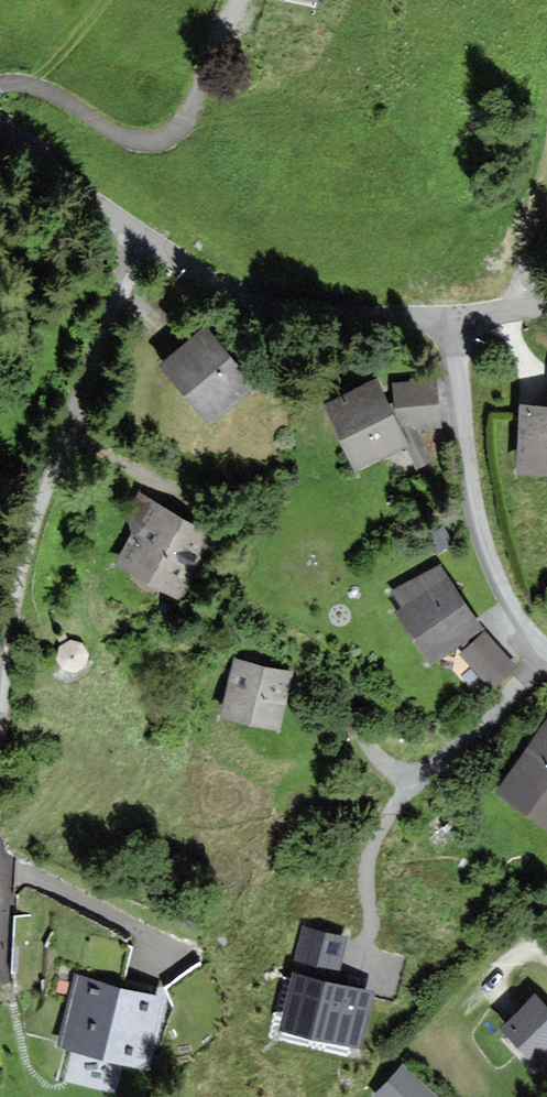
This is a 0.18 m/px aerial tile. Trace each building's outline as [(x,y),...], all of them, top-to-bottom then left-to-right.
[(205,331),(165,368),(213,420),(253,384),(205,331)] [(434,381),(395,384),(397,402),(435,399),(434,381)] [(404,444),(375,382),(329,403),(358,465),(404,444)] [(521,468),(546,470),(546,408),(525,406),(521,468)] [(158,503),(119,561),(183,603),(222,545),(158,503)] [(407,607),(399,612),(431,660),(478,629),(437,567),(398,593),(407,607)] [(493,636),(467,657),(495,689),(520,668),(493,636)] [(81,644),(71,641),(61,647),(59,657),(64,667),(75,669),(84,664),(87,653),(81,644)] [(236,663),(225,714),(277,726),(289,675),(236,663)] [(503,789),(546,821),(546,728),(503,789)] [(360,1047),(373,975),(339,969),(347,925),(298,917),(278,1033),(360,1047)] [(78,975),(59,1044),(145,1067),(164,998),(78,975)] [(507,1028),(543,1063),(546,1059),(546,1008),(536,998),(507,1028)] [(403,1068),(379,1093),(382,1096),(432,1096),(403,1068)]
